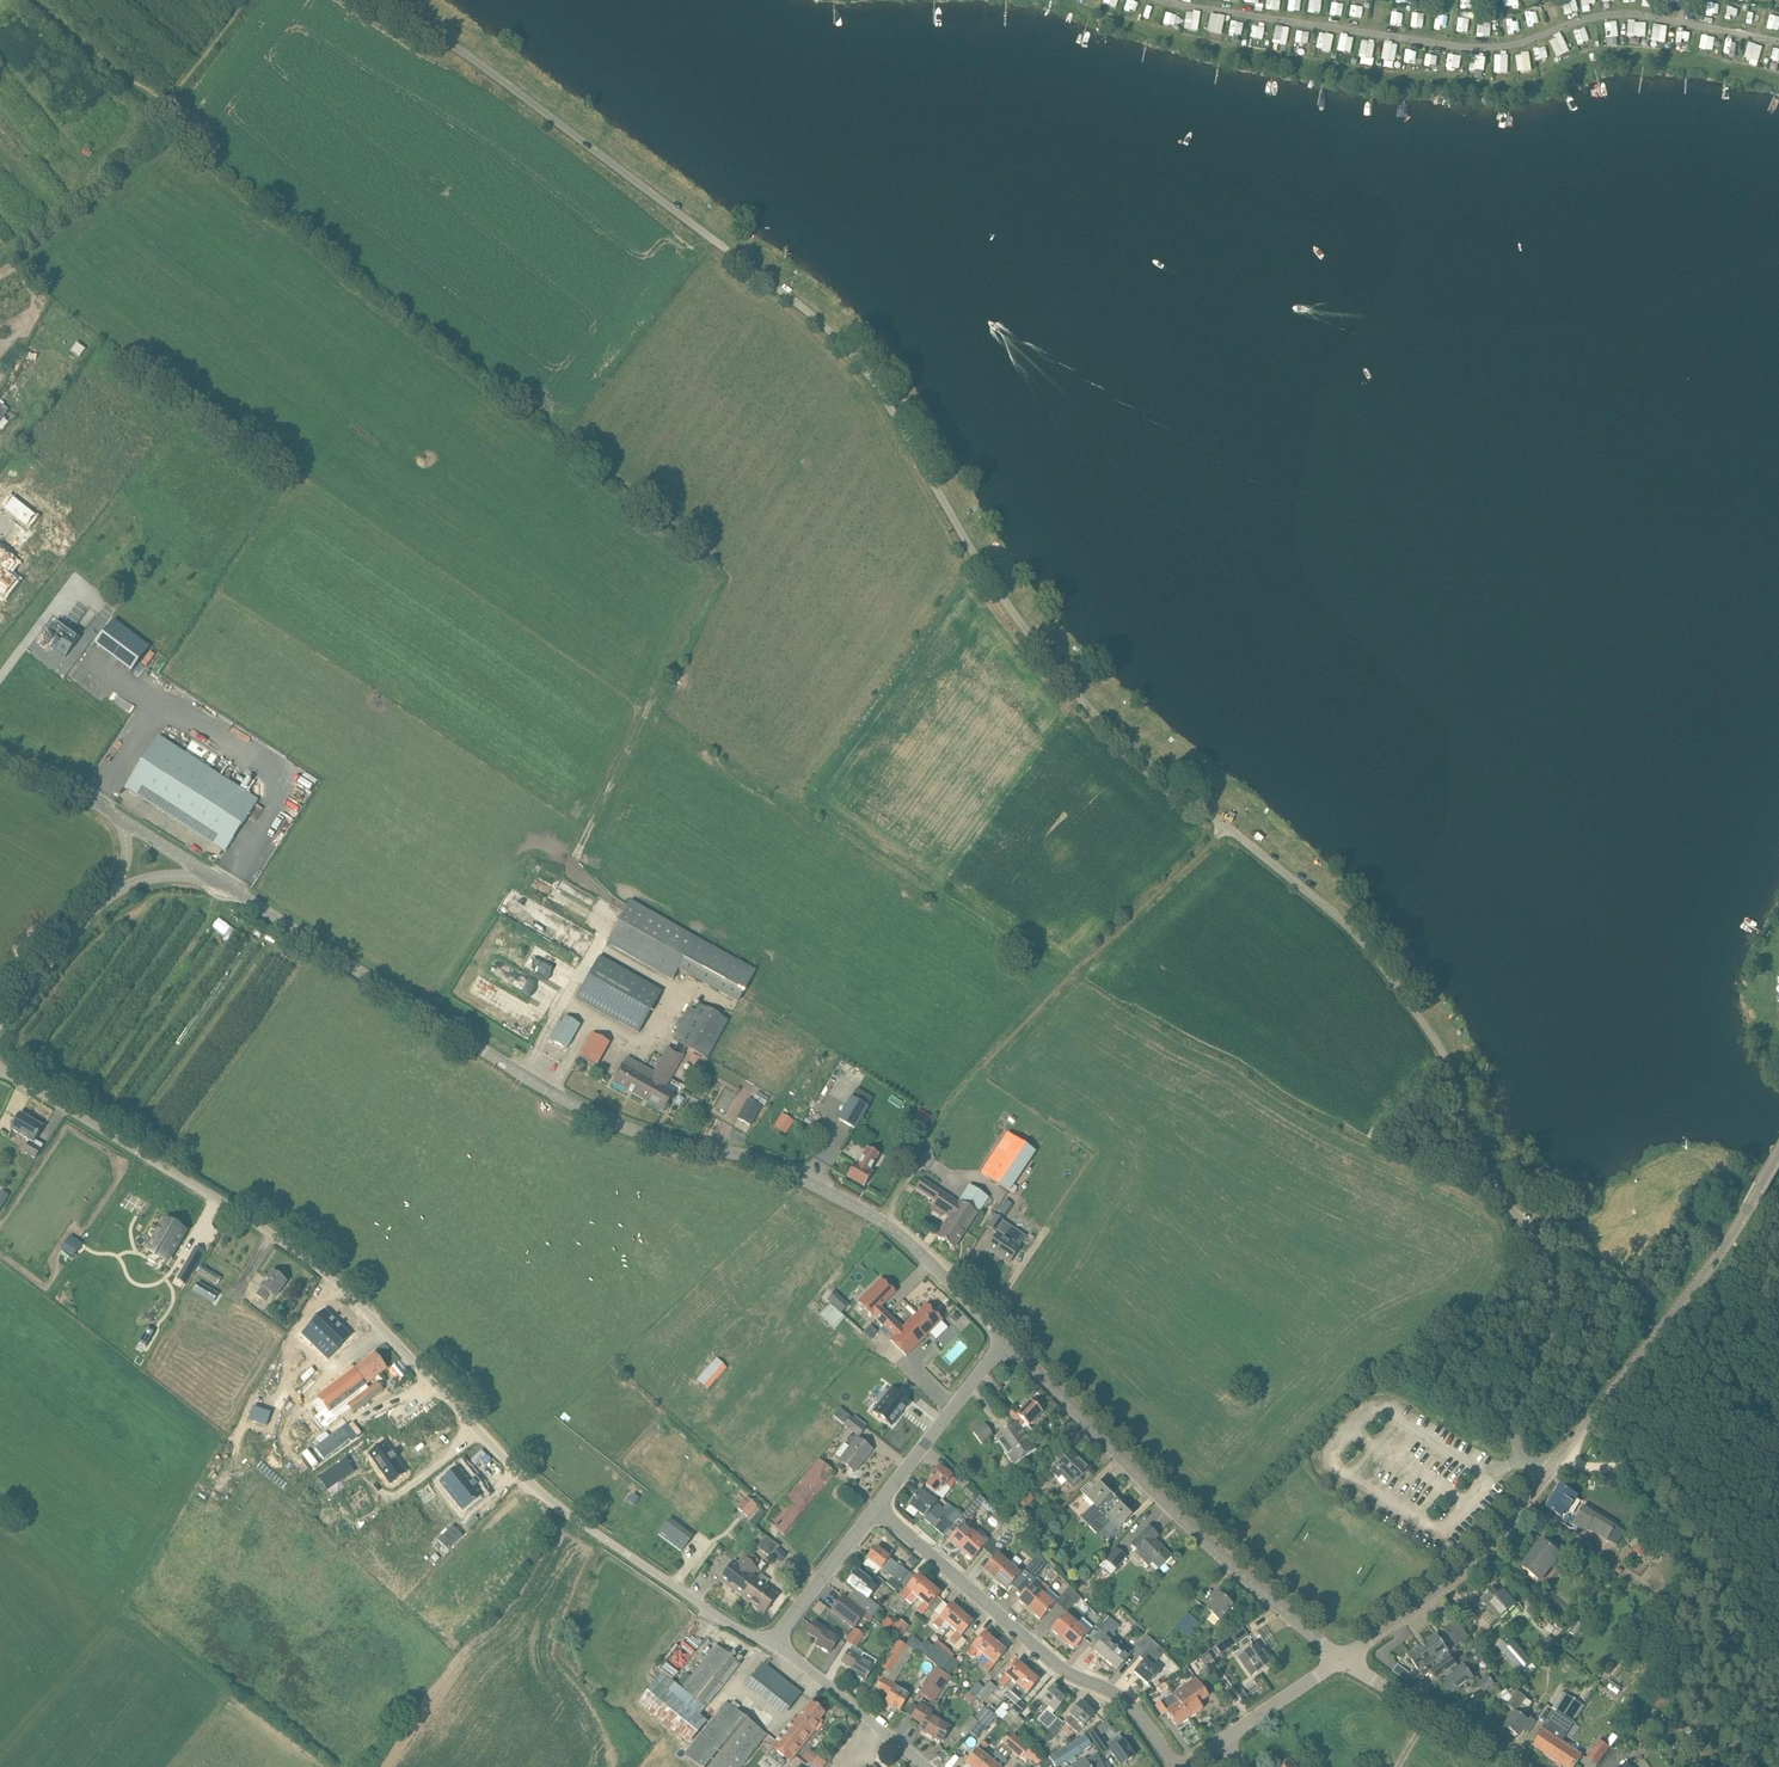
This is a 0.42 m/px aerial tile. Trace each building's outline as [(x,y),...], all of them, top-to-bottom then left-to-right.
[(1124,11),(1136,14),(1140,0),(1127,0),(1124,11)] [(1279,10),(1280,0),(1266,0),(1265,9),(1279,10)] [(1308,13),(1325,13),(1326,0),(1309,0),(1308,13)] [(1371,12),(1371,0),(1360,0),(1350,0),(1351,17),(1363,17),(1363,12),(1371,12)] [(1545,8),(1548,20),(1580,11),(1577,0),(1574,0),(1545,8)] [(1331,16),(1345,16),(1346,3),(1331,3),(1331,16)] [(1384,21),(1387,5),(1374,3),(1371,18),(1384,21)] [(1145,4),(1143,19),(1149,19),(1151,5),(1145,4)] [(1728,17),(1738,17),(1739,9),(1728,8),(1728,17)] [(1166,11),(1164,25),(1171,26),(1172,12),(1166,11)] [(1201,12),(1186,12),(1186,31),(1200,31),(1201,12)] [(1424,29),(1426,14),(1414,13),(1412,28),(1424,29)] [(1209,34),(1224,35),(1225,16),(1211,14),(1209,34)] [(1778,31),(1778,16),(1770,14),(1767,28),(1778,31)] [(1457,35),(1471,36),(1471,15),(1458,15),(1457,35)] [(1445,32),(1445,18),(1434,19),(1435,32),(1445,32)] [(1230,34),(1243,36),(1245,23),(1231,21),(1230,34)] [(1618,21),(1605,23),(1608,39),(1621,37),(1618,21)] [(1630,37),(1643,37),(1643,22),(1630,21),(1630,37)] [(1263,36),(1263,24),(1251,24),(1250,46),(1258,46),(1258,36),(1263,36)] [(1668,44),(1669,25),(1655,25),(1654,43),(1668,44)] [(1274,44),(1288,45),(1290,27),(1275,26),(1274,44)] [(1480,26),(1479,37),(1489,38),(1490,26),(1480,26)] [(1580,48),(1593,44),(1587,28),(1575,33),(1580,48)] [(1311,33),(1297,30),(1294,45),(1301,46),(1299,55),(1306,56),(1311,33)] [(1700,42),(1694,42),(1694,31),(1678,30),(1677,48),(1700,49),(1700,42)] [(1332,52),(1335,35),(1320,33),(1317,49),(1332,52)] [(1565,35),(1551,39),(1557,58),(1570,54),(1565,35)] [(1704,35),(1700,48),(1713,51),(1716,38),(1704,35)] [(1352,55),(1354,39),(1339,37),(1337,53),(1352,55)] [(1365,39),(1361,57),(1367,58),(1365,66),(1373,68),(1378,42),(1365,39)] [(1737,55),(1738,41),(1726,40),(1725,55),(1737,55)] [(1386,42),(1384,61),(1398,62),(1400,43),(1386,42)] [(1747,60),(1761,62),(1764,46),(1750,44),(1747,60)] [(1548,45),(1534,49),(1539,68),(1554,64),(1548,45)] [(1407,48),(1406,62),(1418,63),(1419,49),(1407,48)] [(1771,69),(1778,71),(1778,49),(1775,48),(1771,69)] [(1454,74),(1463,74),(1464,52),(1449,52),(1448,70),(1454,70),(1454,74)] [(1520,73),(1534,71),(1531,53),(1517,55),(1520,73)] [(1496,74),(1509,74),(1510,55),(1496,55),(1496,74)] [(1472,71),(1486,72),(1487,57),(1472,56),(1472,71)] [(81,359),(88,350),(78,343),(72,353),(81,359)] [(43,639),(66,657),(80,638),(56,621),(43,639)] [(126,788),(225,852),(258,800),(159,737),(126,788)] [(314,784),(317,778),(302,770),(298,776),(314,784)] [(737,1003),(755,971),(631,901),(608,943),(672,980),(677,970),(737,1003)] [(219,918),(215,925),(227,933),(222,939),(228,943),(237,930),(219,918)] [(663,991),(600,957),(576,1000),(639,1034),(663,991)] [(707,1057),(730,1015),(698,998),(676,1040),(707,1057)] [(566,1016),(564,1023),(558,1020),(550,1040),(571,1049),(582,1022),(566,1016)] [(580,1057),(601,1066),(611,1040),(591,1032),(580,1057)] [(683,1055),(687,1048),(679,1043),(675,1050),(668,1046),(650,1078),(624,1063),(612,1082),(646,1101),(656,1083),(665,1088),(684,1056),(683,1055)] [(674,1093),(665,1088),(656,1083),(646,1101),(664,1111),(674,1093)] [(855,1129),(868,1107),(851,1097),(839,1118),(838,1119),(855,1129)] [(760,1107),(748,1099),(736,1119),(749,1126),(760,1107)] [(919,1109),(911,1123),(924,1131),(932,1117),(919,1109)] [(35,1141),(43,1128),(20,1114),(11,1129),(27,1139),(26,1142),(29,1144),(24,1153),(35,1160),(44,1146),(35,1141)] [(783,1114),(775,1127),(785,1134),(794,1121),(783,1114)] [(1009,1191),(1013,1185),(1035,1152),(1007,1133),(981,1173),(1009,1192),(1009,1191)] [(847,1177),(864,1187),(872,1174),(870,1173),(881,1155),(868,1148),(858,1165),(855,1164),(847,1177)] [(17,1153),(9,1166),(17,1171),(25,1158),(17,1153)] [(936,1237),(954,1249),(989,1197),(970,1185),(959,1202),(922,1178),(916,1188),(936,1201),(930,1209),(947,1220),(936,1237)] [(987,1228),(996,1234),(1002,1224),(1004,1221),(996,1215),(987,1228)] [(163,1261),(181,1232),(163,1219),(144,1250),(163,1261)] [(987,1249),(1009,1263),(1020,1248),(1018,1247),(1025,1237),(1008,1226),(1007,1227),(1002,1224),(996,1234),(997,1234),(987,1249)] [(178,1279),(186,1284),(205,1252),(196,1247),(178,1279)] [(198,1272),(217,1284),(221,1277),(202,1265),(198,1272)] [(275,1298),(287,1281),(273,1271),(256,1295),(264,1301),(269,1294),(275,1298)] [(873,1316),(883,1326),(891,1318),(881,1307),(895,1293),(881,1279),(858,1303),(872,1316),(873,1316)] [(198,1283),(193,1291),(209,1300),(214,1292),(198,1283)] [(834,1307),(842,1299),(835,1292),(827,1300),(834,1307)] [(336,1300),(327,1309),(348,1330),(357,1320),(336,1300)] [(305,1324),(317,1306),(310,1301),(298,1319),(305,1324)] [(902,1329),(891,1318),(883,1326),(894,1337),(890,1340),(906,1357),(942,1320),(926,1304),(902,1329)] [(824,1318),(835,1329),(845,1317),(834,1307),(824,1318)] [(351,1335),(325,1310),(306,1332),(315,1342),(322,1334),(337,1349),(351,1335)] [(960,1317),(955,1313),(950,1318),(955,1322),(960,1317)] [(863,1332),(870,1339),(877,1332),(870,1325),(863,1332)] [(131,1358),(138,1363),(147,1349),(140,1344),(131,1358)] [(276,1348),(227,1443),(269,1464),(317,1369),(276,1348)] [(331,1414),(387,1369),(375,1353),(318,1398),(331,1414)] [(708,1389),(729,1367),(718,1357),(698,1379),(708,1389)] [(388,1382),(350,1410),(357,1419),(395,1392),(388,1382)] [(892,1426),(910,1402),(892,1388),(874,1412),(892,1426)] [(1029,1427),(1042,1412),(1031,1401),(1020,1413),(1015,1408),(1009,1414),(1016,1422),(1016,1423),(1022,1431),(1024,1433),(1031,1428),(1029,1427)] [(870,1433),(871,1432),(852,1417),(844,1426),(852,1433),(846,1441),(852,1445),(840,1461),(855,1473),(872,1450),(858,1439),(865,1429),(870,1433)] [(1035,1450),(1024,1433),(1022,1431),(1016,1423),(1016,1422),(994,1438),(1013,1466),(1035,1450)] [(981,1444),(984,1443),(993,1436),(985,1424),(973,1432),(981,1444)] [(388,1482),(404,1471),(385,1443),(368,1454),(388,1482)] [(1074,1485),(1082,1477),(1091,1469),(1085,1463),(1083,1464),(1072,1452),(1056,1467),(1055,1466),(1050,1470),(1058,1479),(1063,1474),(1074,1485)] [(838,1473),(819,1458),(768,1520),(786,1535),(838,1473)] [(353,1470),(346,1460),(320,1478),(327,1489),(353,1470)] [(935,1494),(940,1487),(943,1489),(946,1485),(950,1488),(956,1481),(952,1478),(953,1477),(939,1466),(930,1478),(931,1480),(926,1486),(935,1494)] [(485,1495),(463,1467),(444,1481),(465,1510),(485,1495)] [(1089,1526),(1117,1499),(1101,1482),(1086,1497),(1094,1505),(1080,1518),(1089,1526)] [(963,1490),(973,1501),(980,1494),(979,1493),(973,1487),(970,1484),(963,1490)] [(1568,1512),(1578,1496),(1560,1485),(1547,1508),(1561,1516),(1565,1510),(1568,1512)] [(1029,1509),(1040,1498),(1030,1487),(1018,1498),(1029,1509)] [(936,1503),(934,1504),(919,1492),(909,1505),(925,1517),(926,1516),(936,1524),(934,1527),(944,1535),(949,1530),(958,1519),(962,1515),(948,1503),(943,1509),(936,1503)] [(958,1519),(964,1524),(982,1505),(992,1515),(995,1511),(980,1495),(962,1515),(958,1519)] [(758,1505),(748,1496),(737,1508),(748,1517),(758,1505)] [(1118,1529),(1133,1514),(1117,1499),(1089,1526),(1097,1534),(1110,1521),(1118,1529)] [(1592,1532),(1607,1541),(1616,1527),(1617,1526),(1584,1506),(1574,1524),(1587,1532),(1587,1533),(1591,1535),(1592,1532)] [(699,1529),(681,1515),(677,1521),(671,1516),(658,1534),(670,1543),(671,1542),(675,1544),(674,1546),(682,1552),(699,1529)] [(1011,1527),(1002,1517),(997,1522),(1002,1527),(992,1538),(998,1542),(1011,1527)] [(958,1519),(949,1530),(955,1535),(964,1524),(958,1519)] [(961,1551),(979,1531),(980,1529),(974,1523),(969,1529),(964,1524),(955,1535),(949,1540),(961,1551)] [(1722,1524),(1714,1531),(1719,1537),(1727,1529),(1722,1524)] [(1004,1548),(1017,1533),(1011,1527),(998,1542),(1004,1548)] [(1159,1569),(1171,1557),(1154,1540),(1157,1536),(1149,1527),(1131,1545),(1137,1551),(1134,1553),(1148,1567),(1153,1562),(1159,1569)] [(1706,1531),(1698,1530),(1696,1539),(1704,1541),(1706,1531)] [(987,1545),(975,1535),(979,1531),(961,1551),(973,1561),(987,1545)] [(766,1536),(757,1548),(771,1558),(780,1546),(766,1536)] [(1649,1544),(1641,1537),(1633,1548),(1641,1554),(1649,1544)] [(1543,1541),(1522,1568),(1542,1583),(1562,1556),(1543,1541)] [(896,1591),(905,1579),(909,1573),(901,1567),(889,1558),(890,1558),(876,1547),(867,1559),(868,1559),(864,1565),(876,1575),(880,1569),(891,1577),(886,1583),(896,1591)] [(1114,1567),(1116,1569),(1127,1557),(1115,1547),(1105,1559),(1105,1560),(1114,1567)] [(787,1554),(780,1548),(774,1557),(781,1562),(787,1554)] [(1013,1559),(1009,1564),(997,1554),(983,1570),(995,1580),(1013,1559)] [(919,1560),(912,1555),(906,1562),(913,1568),(919,1560)] [(1029,1575),(1043,1560),(1037,1555),(1024,1571),(1029,1575)] [(751,1574),(757,1569),(744,1556),(738,1562),(735,1560),(720,1580),(742,1597),(756,1578),(751,1574)] [(1021,1574),(1014,1569),(1019,1564),(1013,1559),(995,1580),(1006,1591),(1021,1574)] [(1035,1581),(1049,1565),(1043,1560),(1029,1575),(1035,1581)] [(872,1583),(867,1579),(857,1572),(848,1584),(862,1594),(863,1592),(867,1595),(858,1607),(871,1618),(880,1607),(869,1598),(877,1588),(871,1584),(872,1583)] [(765,1614),(778,1596),(766,1586),(770,1580),(761,1574),(757,1579),(756,1578),(742,1597),(765,1614)] [(911,1605),(930,1584),(919,1575),(907,1588),(897,1599),(903,1603),(905,1600),(911,1605)] [(1043,1594),(1049,1587),(1043,1582),(1037,1589),(1032,1584),(1017,1600),(1029,1610),(1043,1594)] [(929,1607),(941,1594),(930,1584),(911,1605),(912,1605),(918,1598),(924,1603),(917,1610),(922,1615),(929,1607)] [(1056,1603),(1062,1608),(1075,1593),(1069,1587),(1056,1603)] [(1138,1591),(1131,1601),(1138,1605),(1144,1596),(1138,1591)] [(1518,1607),(1504,1591),(1498,1596),(1494,1591),(1490,1594),(1489,1593),(1486,1595),(1487,1596),(1477,1605),(1482,1611),(1488,1606),(1501,1622),(1518,1607)] [(1067,1613),(1080,1597),(1075,1593),(1062,1608),(1067,1613)] [(1040,1621),(1055,1605),(1043,1594),(1029,1610),(1040,1621)] [(1219,1621),(1232,1605),(1219,1594),(1206,1609),(1211,1614),(1217,1620),(1219,1621)] [(831,1611),(853,1628),(865,1614),(843,1596),(831,1611)] [(950,1627),(962,1613),(951,1604),(939,1617),(940,1617),(934,1625),(938,1629),(945,1622),(950,1627)] [(884,1611),(880,1608),(872,1618),(876,1621),(884,1611)] [(961,1636),(974,1623),(962,1613),(950,1627),(956,1632),(950,1639),(955,1644),(961,1636)] [(1175,1628),(1187,1638),(1199,1623),(1188,1613),(1175,1628)] [(1063,1640),(1077,1624),(1066,1614),(1051,1630),(1063,1640)] [(1102,1621),(1107,1624),(1111,1619),(1107,1615),(1102,1621)] [(863,1619),(870,1625),(873,1621),(866,1616),(863,1619)] [(882,1624),(888,1629),(894,1621),(888,1616),(882,1624)] [(899,1639),(909,1627),(899,1618),(889,1630),(899,1639)] [(1094,1650),(1105,1661),(1121,1643),(1116,1648),(1110,1642),(1116,1635),(1114,1633),(1115,1633),(1120,1626),(1116,1623),(1111,1619),(1107,1624),(1107,1625),(1102,1630),(1101,1632),(1094,1640),(1099,1644),(1094,1650)] [(1094,1627),(1101,1632),(1102,1630),(1107,1625),(1107,1624),(1102,1621),(1101,1619),(1094,1627)] [(1469,1636),(1464,1630),(1457,1621),(1445,1630),(1456,1645),(1469,1636)] [(815,1646),(830,1654),(839,1639),(825,1630),(826,1629),(814,1622),(807,1633),(819,1640),(815,1646)] [(1063,1640),(1074,1651),(1089,1634),(1077,1624),(1063,1640)] [(1227,1651),(1239,1642),(1249,1636),(1243,1627),(1221,1642),(1227,1651)] [(854,1628),(846,1641),(856,1647),(864,1634),(854,1628)] [(983,1656),(996,1643),(984,1633),(972,1646),(966,1653),(971,1658),(977,1651),(983,1656)] [(1138,1657),(1152,1640),(1146,1635),(1132,1651),(1138,1657)] [(1450,1653),(1445,1645),(1438,1635),(1422,1646),(1434,1663),(1436,1667),(1430,1671),(1431,1672),(1437,1681),(1446,1675),(1457,1667),(1448,1654),(1450,1653)] [(906,1644),(910,1647),(914,1649),(913,1650),(914,1651),(916,1649),(924,1657),(925,1656),(929,1651),(929,1650),(922,1644),(913,1637),(906,1644)] [(1554,1644),(1556,1642),(1550,1637),(1541,1647),(1548,1652),(1554,1644)] [(1500,1648),(1503,1651),(1522,1674),(1528,1681),(1537,1669),(1534,1665),(1513,1642),(1511,1639),(1500,1648)] [(685,1643),(681,1640),(663,1662),(668,1665),(685,1643)] [(896,1685),(894,1684),(913,1650),(914,1649),(897,1640),(881,1667),(888,1671),(878,1689),(889,1696),(885,1702),(900,1711),(908,1696),(895,1688),(896,1685)] [(1159,1672),(1153,1667),(1165,1652),(1152,1640),(1138,1657),(1144,1661),(1134,1673),(1148,1685),(1159,1672)] [(941,1670),(953,1657),(936,1643),(935,1644),(929,1650),(929,1651),(925,1656),(941,1670)] [(995,1666),(1006,1652),(996,1643),(983,1656),(989,1661),(983,1668),(988,1673),(994,1665),(995,1666)] [(1117,1671),(1133,1653),(1121,1643),(1105,1661),(1117,1671)] [(1271,1661),(1267,1655),(1266,1654),(1264,1655),(1256,1644),(1243,1653),(1237,1657),(1251,1677),(1261,1670),(1261,1671),(1266,1667),(1272,1662),(1271,1661)] [(700,1716),(731,1675),(740,1664),(717,1645),(682,1689),(662,1673),(638,1703),(689,1744),(707,1721),(700,1716)] [(1434,1663),(1422,1646),(1408,1656),(1420,1673),(1421,1672),(1424,1677),(1431,1672),(1430,1671),(1436,1667),(1434,1663)] [(877,1662),(863,1653),(860,1657),(849,1650),(843,1660),(854,1667),(850,1674),(865,1682),(877,1662)] [(1473,1678),(1466,1668),(1471,1665),(1473,1667),(1485,1658),(1480,1651),(1462,1663),(1465,1666),(1459,1670),(1457,1667),(1446,1675),(1448,1678),(1445,1680),(1446,1682),(1444,1683),(1443,1686),(1443,1689),(1445,1692),(1448,1693),(1451,1693),(1453,1692),(1454,1693),(1473,1678)] [(1200,1659),(1204,1665),(1212,1660),(1208,1654),(1200,1659)] [(941,1670),(948,1676),(959,1663),(953,1657),(941,1670)] [(1016,1685),(1028,1671),(1017,1662),(1005,1675),(1006,1675),(999,1683),(1004,1687),(1010,1680),(1016,1685)] [(783,1716),(793,1703),(801,1694),(764,1664),(745,1687),(783,1716)] [(1193,1675),(1187,1666),(1181,1670),(1187,1679),(1193,1675)] [(951,1677),(948,1676),(935,1667),(918,1693),(933,1703),(951,1677)] [(1027,1694),(1039,1681),(1028,1671),(1016,1685),(1010,1692),(1016,1697),(1020,1702),(1027,1694)] [(1415,1680),(1410,1674),(1406,1680),(1405,1679),(1404,1680),(1410,1684),(1415,1680)] [(1489,1676),(1477,1684),(1483,1693),(1495,1684),(1489,1676)] [(1189,1719),(1203,1710),(1199,1704),(1208,1697),(1196,1679),(1181,1690),(1173,1695),(1179,1703),(1189,1719)] [(976,1698),(984,1688),(978,1682),(969,1692),(975,1698),(976,1698)] [(983,1704),(991,1694),(996,1688),(990,1682),(984,1688),(976,1698),(983,1704)] [(1053,1714),(1066,1700),(1052,1687),(1041,1701),(1048,1707),(1037,1720),(1048,1730),(1058,1719),(1053,1714)] [(1519,1736),(1523,1729),(1529,1721),(1523,1718),(1530,1708),(1533,1703),(1527,1699),(1527,1698),(1517,1691),(1507,1706),(1514,1710),(1504,1727),(1519,1736)] [(1574,1721),(1574,1720),(1584,1704),(1568,1694),(1558,1710),(1557,1709),(1557,1710),(1574,1721)] [(1162,1716),(1166,1712),(1177,1728),(1189,1719),(1179,1703),(1173,1695),(1166,1700),(1161,1704),(1159,1702),(1155,1705),(1162,1716)] [(809,1739),(822,1721),(820,1719),(825,1713),(811,1702),(797,1721),(794,1718),(789,1724),(809,1739)] [(951,1728),(931,1716),(934,1710),(921,1702),(912,1718),(924,1725),(920,1731),(941,1743),(951,1728)] [(1078,1734),(1095,1714),(1081,1702),(1064,1722),(1078,1734)] [(699,1766),(740,1766),(766,1734),(727,1703),(684,1755),(699,1766)] [(988,1716),(992,1712),(989,1710),(984,1706),(973,1719),(978,1723),(978,1722),(986,1714),(988,1716)] [(1005,1730),(1018,1716),(1011,1710),(1001,1721),(998,1724),(1005,1730)] [(986,1729),(997,1716),(992,1712),(988,1716),(986,1714),(978,1722),(978,1723),(978,1722),(986,1729)] [(1007,1731),(1009,1728),(1015,1733),(1025,1722),(1018,1716),(1005,1730),(1007,1731)] [(1048,1730),(1049,1730),(1055,1735),(1064,1724),(1058,1719),(1048,1730)] [(1568,1732),(1550,1721),(1534,1746),(1566,1766),(1574,1766),(1583,1754),(1562,1741),(1568,1732)] [(809,1739),(789,1724),(771,1748),(773,1750),(767,1757),(780,1766),(783,1766),(788,1761),(790,1763),(809,1739)] [(1042,1738),(1048,1743),(1055,1735),(1049,1730),(1042,1738)] [(1011,1732),(1001,1744),(1020,1760),(1022,1758),(1030,1748),(1011,1732)] [(1066,1762),(1092,1746),(1085,1734),(1059,1751),(1066,1762)] [(1604,1757),(1618,1737),(1612,1734),(1607,1741),(1610,1743),(1607,1746),(1599,1740),(1592,1749),(1604,1757)] [(1110,1751),(1121,1766),(1134,1757),(1124,1741),(1123,1742),(1119,1736),(1106,1745),(1110,1751)] [(989,1759),(983,1754),(989,1746),(984,1742),(965,1764),(969,1766),(982,1766),(989,1759)] [(1036,1765),(1038,1763),(1043,1761),(1030,1748),(1022,1758),(1027,1762),(1030,1759),(1036,1765)] [(811,1764),(815,1766),(825,1766),(827,1764),(818,1756),(809,1749),(803,1757),(811,1764)] [(937,1758),(941,1762),(947,1756),(943,1751),(937,1758)] [(1066,1762),(1059,1751),(1043,1761),(1038,1763),(1041,1766),(1051,1766),(1054,1765),(1056,1766),(1058,1766),(1066,1762)] [(1008,1761),(995,1752),(989,1759),(982,1766),(1003,1766),(1008,1761)] [(1096,1754),(1087,1760),(1086,1759),(1071,1766),(1103,1766),(1096,1754)]
